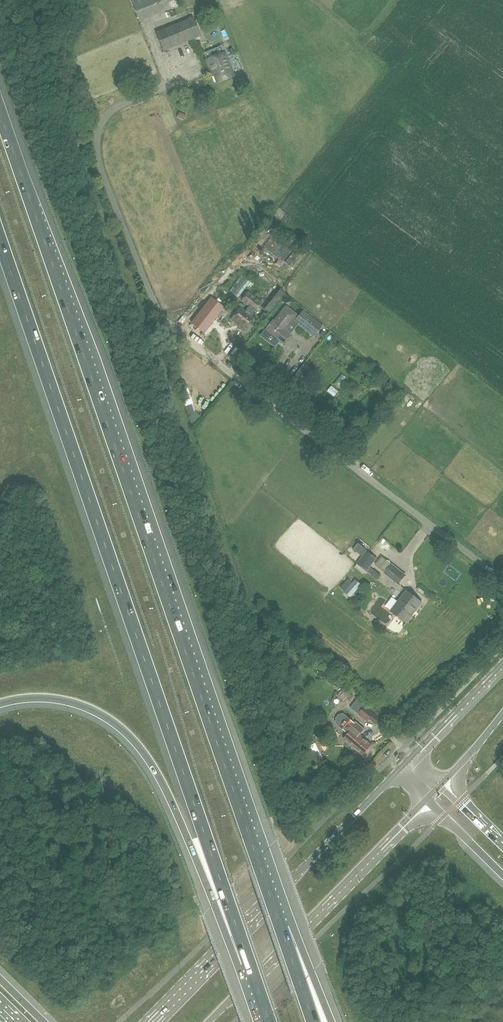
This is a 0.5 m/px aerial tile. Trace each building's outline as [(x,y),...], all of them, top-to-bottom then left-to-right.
[(163,1),(163,0),(131,0),(136,12),(163,1)] [(201,36),(193,17),(155,32),(163,51),(201,36)] [(224,52),(223,52),(221,47),(214,50),(216,55),(205,59),(212,76),(213,75),(216,83),(234,76),(224,52)] [(264,247),(284,263),(284,262),(290,266),(297,257),(292,253),(294,251),(274,235),(264,247)] [(238,298),(250,282),(242,275),(229,291),(238,298)] [(278,288),(262,307),(271,314),(286,294),(278,288)] [(254,317),(251,315),(254,311),(255,312),(263,303),(247,291),(240,301),(248,307),(245,311),(240,307),(231,318),(244,329),(254,317)] [(205,330),(221,310),(210,300),(195,318),(196,324),(205,330)] [(283,344),(298,324),(313,336),(322,325),(302,310),(298,315),(285,305),(280,312),(273,320),(265,329),(283,344)] [(262,322),(267,315),(263,312),(258,320),(262,322)] [(295,397),(304,385),(294,376),(284,389),(295,397)] [(186,379),(190,399),(196,398),(192,378),(186,379)] [(367,550),(356,563),(367,571),(370,567),(377,558),(367,550)] [(406,574),(391,563),(384,573),(398,584),(406,574)] [(381,575),(375,570),(374,570),(370,567),(367,571),(377,579),(381,575)] [(345,592),(351,598),(362,586),(356,580),(345,592)] [(407,590),(390,610),(406,623),(422,602),(407,590)] [(393,605),(400,595),(394,591),(387,601),(393,605)] [(337,696),(347,704),(354,696),(344,688),(337,696)] [(381,719),(365,706),(358,714),(367,721),(369,719),(376,725),(381,719)] [(371,745),(360,735),(365,729),(356,722),(355,723),(347,716),(347,717),(343,714),(338,715),(336,717),(336,723),(339,726),(347,733),(350,735),(346,740),(351,745),(362,755),(371,745)] [(303,725),(312,722),(310,716),(301,719),(303,725)]
